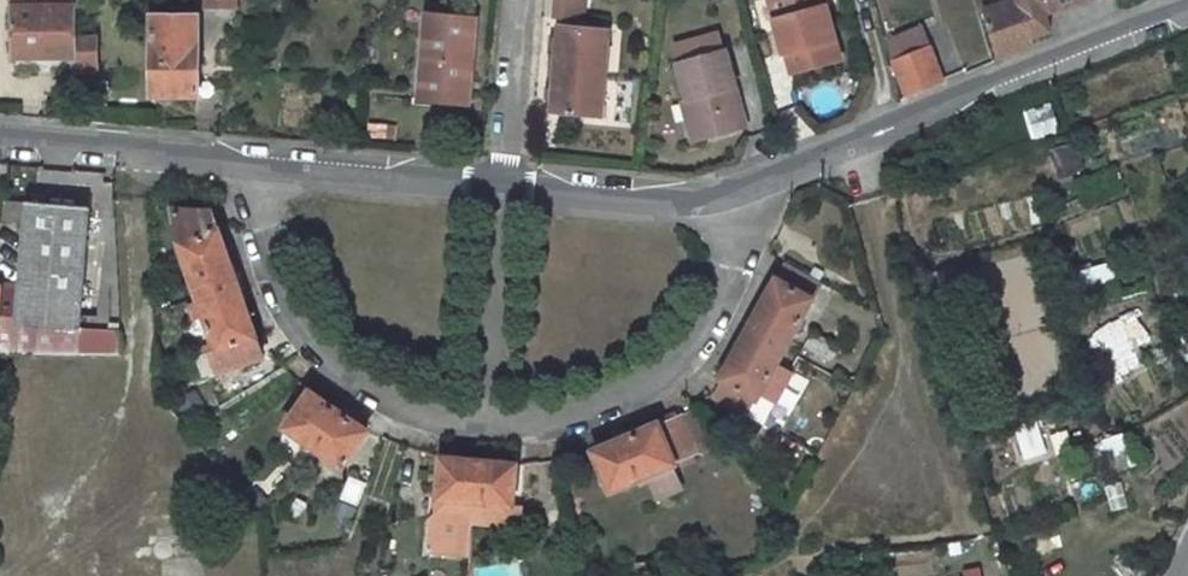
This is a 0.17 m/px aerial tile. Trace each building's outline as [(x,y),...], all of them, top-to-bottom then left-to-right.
[(200,10),(234,9),(234,0),(200,0),(200,10)] [(783,46),(788,44),(793,65),(839,52),(826,0),(816,3),(815,0),(772,0),(783,46)] [(978,12),(983,10),(1012,0),(975,0),(978,12)] [(998,59),(1032,45),(1030,39),(1049,33),(1044,14),(1085,0),(1012,0),(983,10),(998,59)] [(73,7),(13,7),(15,60),(74,59),(75,74),(97,74),(96,40),(74,41),(73,7)] [(941,81),(920,29),(913,13),(880,22),(885,41),(886,41),(907,95),(941,81)] [(196,17),(150,16),(151,98),(197,96),(196,17)] [(474,20),(425,16),(418,99),(467,104),(474,20)] [(606,34),(558,29),(550,111),(597,116),(606,34)] [(724,46),(677,60),(688,99),(692,98),(705,137),(748,124),(724,46)] [(692,98),(688,99),(684,101),(695,141),(705,137),(692,98)] [(1029,140),(1057,132),(1048,103),(1021,111),(1029,140)] [(25,203),(18,291),(1,290),(0,306),(0,354),(119,354),(118,331),(79,328),(88,207),(25,203)] [(218,373),(262,357),(211,214),(174,211),(180,243),(216,348),(210,350),(218,373)] [(757,398),(821,279),(784,259),(720,377),(757,398)] [(1107,262),(1077,269),(1084,296),(1114,289),(1107,262)] [(1087,332),(1109,380),(1138,367),(1129,347),(1145,340),(1132,311),(1087,332)] [(341,467),(368,429),(309,389),(283,427),(341,467)] [(593,451),(611,492),(697,454),(681,415),(659,422),(659,421),(593,451)] [(1018,463),(1044,456),(1034,424),(1009,431),(1018,463)] [(517,463),(440,457),(437,499),(429,499),(428,521),(519,526),(520,506),(514,505),(517,463)] [(344,477),(337,500),(356,505),(363,483),(344,477)] [(976,566),(948,573),(949,575),(978,575),(976,566)]
